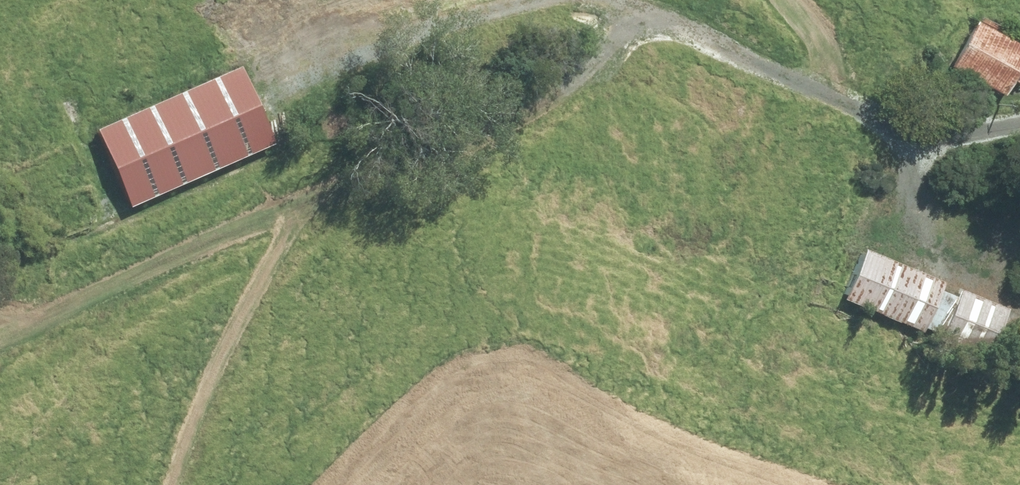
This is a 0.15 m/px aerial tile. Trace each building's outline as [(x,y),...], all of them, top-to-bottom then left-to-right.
[(1019,76),(1019,65),(1016,63),(1019,56),(1019,47),(970,20),(945,65),(998,94),(1007,79),(1016,84),(1019,76)] [(239,65),(95,128),(129,206),(273,144),(239,65)] [(859,249),(838,299),(918,332),(920,326),(939,334),(936,340),(983,360),(1004,310),(957,290),(954,297),(936,289),(939,283),(859,249)]
